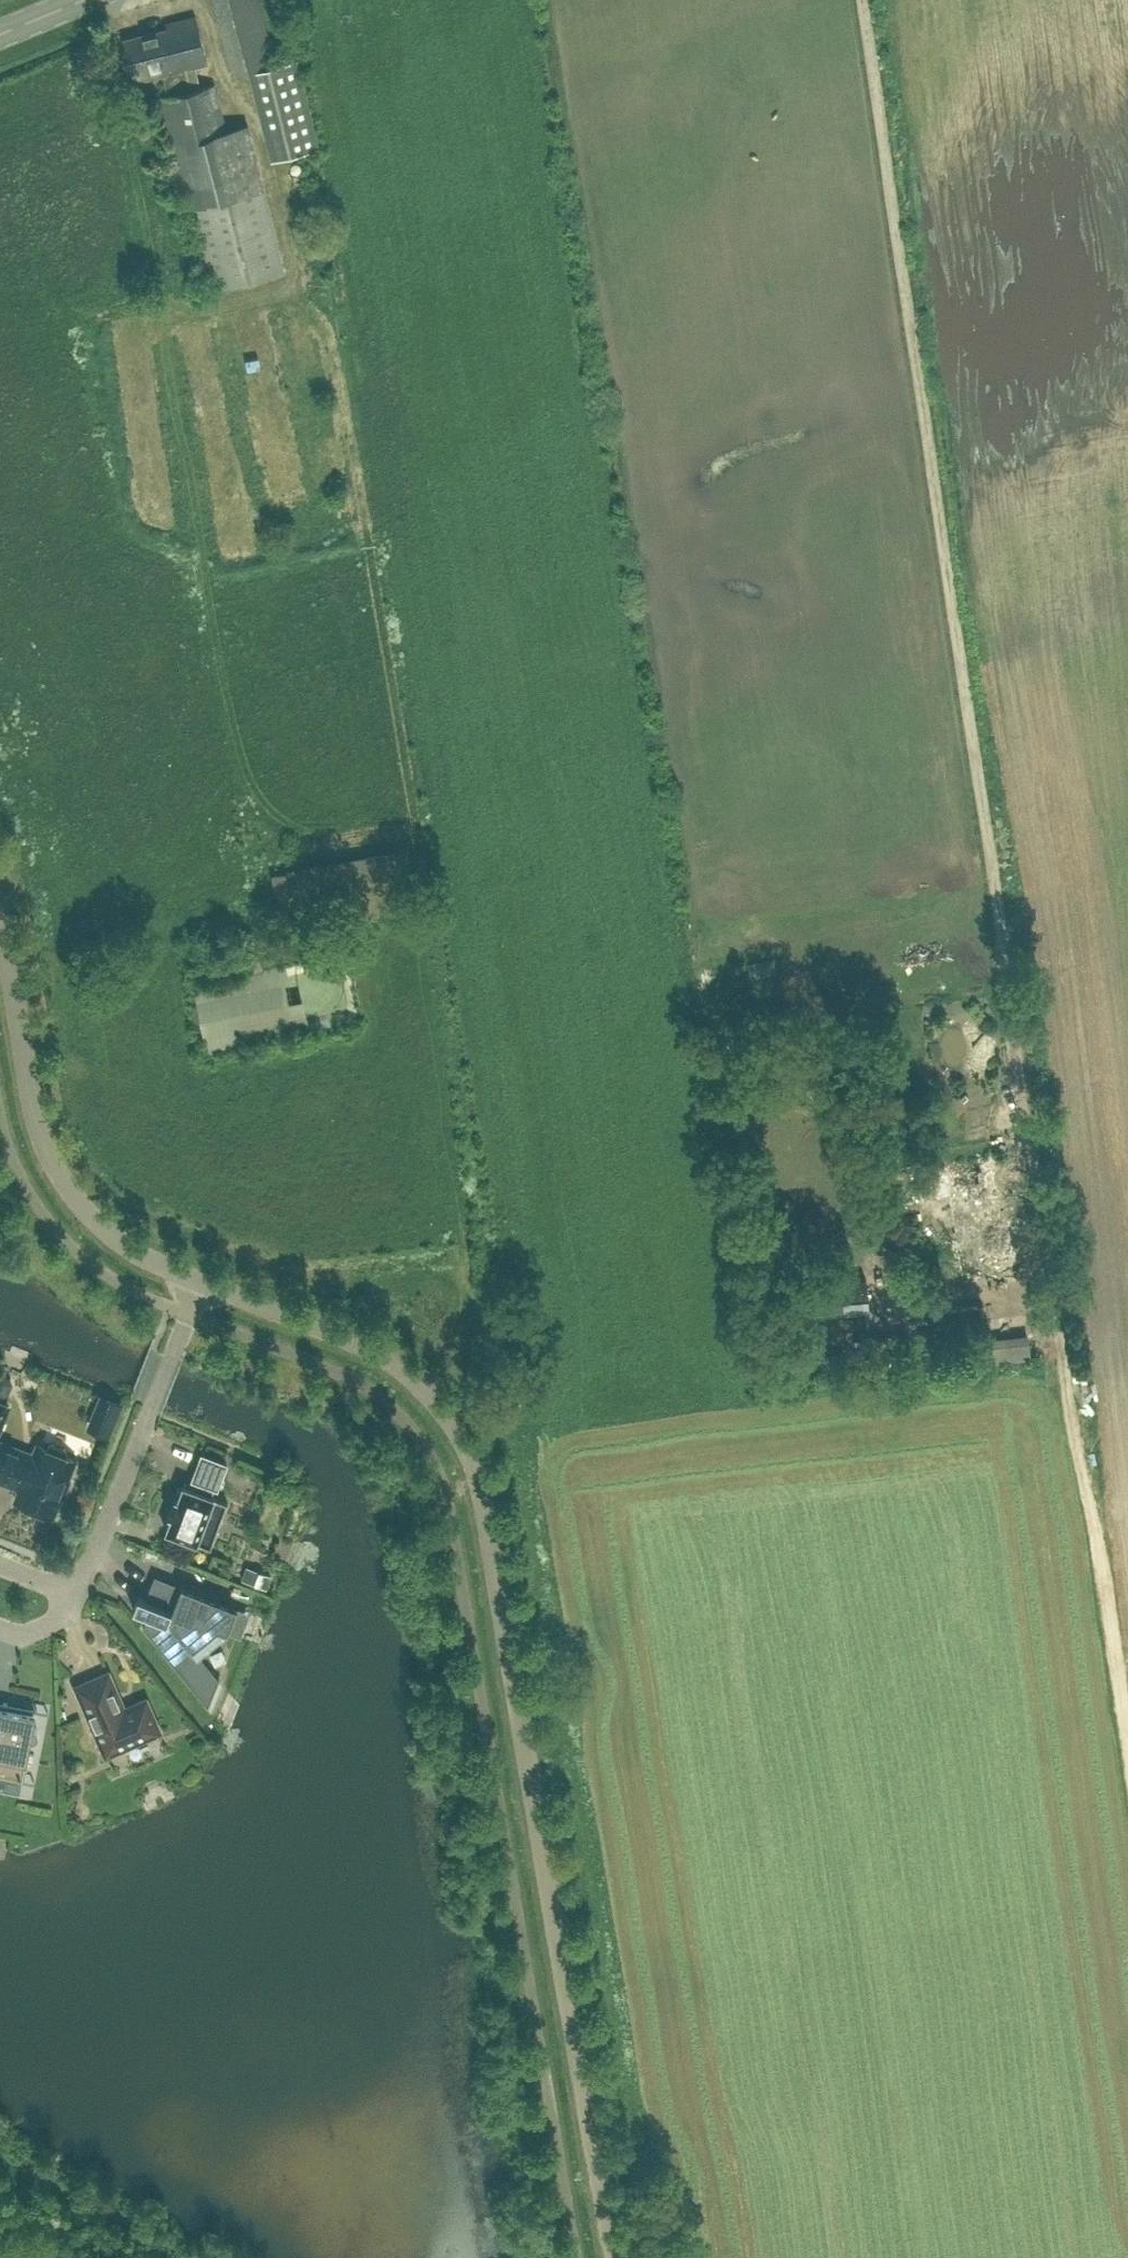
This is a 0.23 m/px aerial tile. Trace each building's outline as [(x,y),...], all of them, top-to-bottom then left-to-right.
[(235,71),(277,60),(261,0),(217,0),(235,71)] [(198,18),(127,42),(133,58),(204,34),(198,18)] [(138,75),(211,65),(208,42),(135,52),(138,75)] [(255,69),(274,157),(318,148),(299,60),(255,69)] [(201,128),(228,120),(217,84),(167,98),(199,208),(234,198),(229,183),(209,189),(206,182),(216,179),(201,128)] [(289,268),(269,203),(257,207),(259,213),(257,213),(261,227),(247,232),(252,248),(273,241),(282,270),(289,268)] [(929,1186),(930,1212),(1005,1208),(1003,1168),(959,1170),(960,1185),(929,1186)] [(123,1406),(98,1396),(84,1429),(109,1440),(123,1406)] [(0,1400),(0,1432),(11,1405),(0,1400)] [(0,1441),(0,1479),(20,1487),(15,1499),(52,1513),(60,1493),(63,1494),(69,1478),(67,1477),(74,1458),(65,1454),(67,1450),(65,1446),(52,1441),(48,1443),(47,1447),(37,1443),(33,1454),(0,1441)] [(226,1462),(201,1453),(192,1478),(195,1479),(192,1487),(182,1484),(177,1498),(175,1497),(169,1514),(171,1515),(165,1529),(210,1546),(222,1515),(208,1510),(213,1495),(210,1494),(213,1486),(217,1487),(226,1462)] [(237,1606),(154,1573),(145,1597),(137,1594),(132,1607),(148,1613),(143,1625),(207,1705),(219,1677),(199,1653),(227,1630),(237,1606)] [(123,1709),(107,1673),(77,1686),(106,1751),(158,1729),(145,1699),(123,1709)] [(0,1700),(0,1774),(34,1781),(34,1779),(23,1777),(31,1736),(33,1736),(35,1735),(36,1735),(36,1734),(37,1733),(38,1732),(38,1731),(38,1730),(38,1729),(37,1728),(37,1727),(36,1726),(36,1725),(35,1725),(33,1725),(36,1712),(6,1706),(7,1703),(47,1711),(48,1710),(0,1700)]
